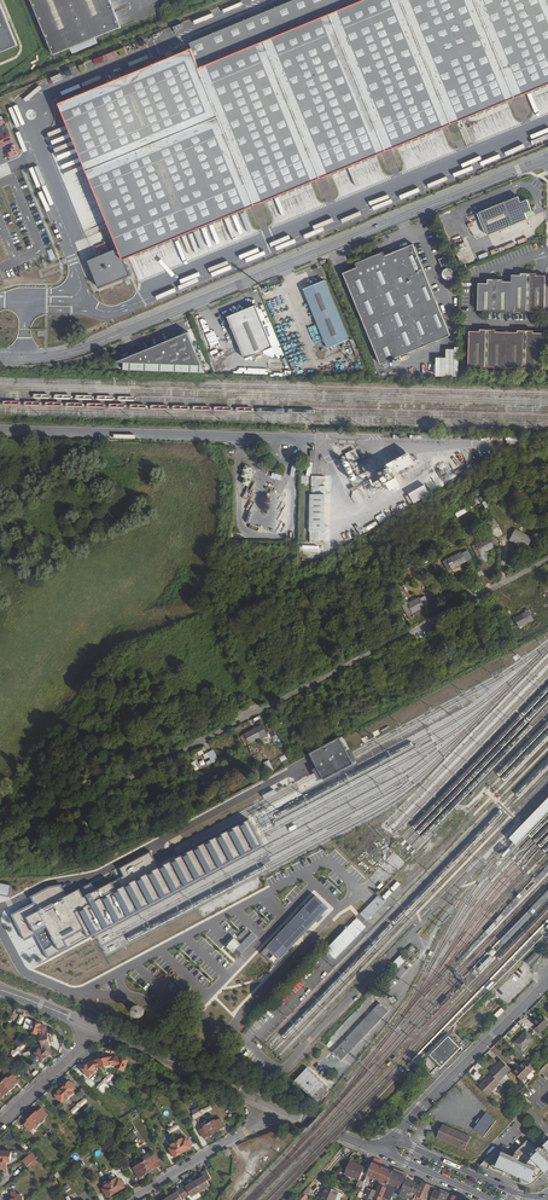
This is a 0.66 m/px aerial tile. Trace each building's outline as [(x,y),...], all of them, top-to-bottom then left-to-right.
[(53,55),(69,48),(95,38),(120,28),(109,0),(31,0),(53,55)] [(200,70),(192,51),(60,105),(119,250),(88,262),(100,290),(131,277),(125,261),(547,86),(547,0),(368,0),(200,70)] [(17,46),(0,4),(0,53),(17,46)] [(95,38),(69,48),(72,55),(97,44),(95,38)] [(461,140),(461,131),(446,131),(446,140),(461,140)] [(518,197),(479,212),(489,235),(528,219),(525,213),(531,210),(527,200),(521,202),(518,197)] [(345,280),(378,364),(450,335),(413,244),(385,255),(383,251),(354,262),(356,267),(360,274),(345,280)] [(341,273),(345,280),(360,274),(356,267),(341,273)] [(478,283),(477,310),(543,312),(544,281),(545,275),(537,275),(537,273),(521,273),(521,275),(512,274),(511,281),(503,281),(503,279),(488,279),(488,283),(478,283)] [(302,288),(326,348),(348,339),(323,280),(302,288)] [(254,305),(226,316),(242,358),(270,347),(254,305)] [(470,330),(469,365),(544,367),(546,332),(534,332),(535,330),(519,329),(519,331),(496,331),(496,329),(481,329),(481,331),(470,330)] [(186,332),(133,353),(132,352),(126,354),(127,356),(113,361),(120,362),(120,369),(202,372),(186,332)] [(354,447),(346,451),(350,460),(358,456),(354,447)] [(370,456),(362,460),(368,472),(376,467),(370,456)] [(251,466),(246,463),(243,469),(244,470),(242,475),(245,477),(243,482),(248,484),(251,479),(248,478),(250,472),(249,471),(251,466)] [(405,494),(411,504),(429,494),(423,485),(405,494)] [(326,492),(311,492),(310,529),(325,529),(326,492)] [(497,530),(500,540),(507,538),(504,528),(497,530)] [(515,530),(510,540),(521,546),(526,536),(515,530)] [(491,537),(475,545),(480,554),(494,547),(493,546),(495,545),(494,541),(498,539),(494,533),(490,535),(491,537)] [(446,560),(446,561),(442,563),(446,571),(450,569),(451,570),(464,563),(459,553),(446,560)] [(403,606),(408,616),(411,614),(413,613),(418,611),(423,608),(418,599),(403,606)] [(519,606),(529,609),(533,618),(537,616),(531,606),(521,602),(519,606)] [(514,619),(519,628),(532,621),(527,612),(514,619)] [(512,634),(517,644),(520,642),(515,632),(512,634)] [(297,643),(304,657),(314,652),(306,638),(304,635),(295,639),(298,643),(297,643)] [(415,645),(401,652),(406,662),(423,653),(418,643),(415,645)] [(263,679),(268,688),(286,679),(283,672),(279,674),(278,671),(263,679)] [(99,723),(103,730),(107,728),(99,714),(96,716),(99,723)] [(264,726),(269,734),(272,732),(268,724),(264,726)] [(260,726),(243,735),(240,737),(244,745),(248,743),(248,744),(259,738),(260,740),(266,737),(260,726)] [(342,736),(339,738),(349,758),(352,762),(355,760),(352,756),(342,736)] [(338,738),(307,754),(318,774),(322,781),(353,764),(352,762),(349,758),(339,738),(338,738)] [(212,751),(193,761),(198,770),(216,761),(216,762),(218,762),(212,751)] [(279,757),(284,766),(289,763),(284,754),(279,757)] [(269,760),(263,762),(267,772),(273,770),(269,760)] [(28,801),(33,812),(50,804),(45,793),(28,801)] [(72,824),(76,832),(82,829),(84,833),(95,827),(89,815),(77,821),(76,820),(74,821),(75,822),(72,824)] [(47,960),(260,846),(257,839),(252,829),(247,820),(156,866),(150,852),(118,869),(123,876),(81,897),(76,889),(66,895),(60,885),(48,887),(29,897),(32,903),(10,915),(23,941),(34,935),(47,960)] [(142,825),(132,830),(135,836),(145,832),(142,825)] [(46,838),(50,847),(67,838),(63,829),(46,838)] [(164,850),(168,858),(174,855),(170,847),(164,850)] [(51,869),(54,875),(61,872),(58,866),(51,869)] [(197,922),(260,888),(256,882),(254,877),(191,911),(197,922)] [(0,883),(0,895),(9,897),(11,886),(0,883)] [(529,912),(533,916),(533,917),(547,901),(547,892),(529,912)] [(366,920),(384,901),(377,895),(359,914),(366,920)] [(330,908),(317,896),(263,953),(276,965),(330,908)] [(501,941),(505,945),(533,916),(529,912),(501,941)] [(324,951),(334,960),(365,927),(355,917),(324,951)] [(317,950),(336,930),(330,924),(311,944),(317,950)] [(245,929),(237,936),(240,940),(248,932),(245,929)] [(225,946),(232,953),(240,944),(233,937),(225,946)] [(518,961),(527,952),(524,949),(515,958),(518,961)] [(534,952),(526,962),(530,965),(538,955),(534,952)] [(397,968),(405,960),(400,955),(392,963),(397,968)] [(154,966),(150,968),(155,976),(158,973),(154,966)] [(368,996),(363,1003),(369,1007),(374,1000),(368,996)] [(341,1062),(388,1012),(379,1003),(331,1052),(341,1062)] [(137,1021),(142,1011),(130,1005),(125,1015),(137,1021)] [(547,1026),(547,1019),(543,1014),(534,1023),(538,1026),(543,1031),(547,1026)] [(34,1022),(30,1033),(37,1035),(38,1033),(41,1034),(47,1033),(47,1032),(46,1027),(34,1022)] [(543,1031),(538,1026),(535,1030),(544,1038),(547,1035),(543,1031)] [(523,1051),(535,1039),(527,1031),(515,1043),(523,1051)] [(41,1035),(43,1045),(43,1048),(50,1047),(49,1043),(51,1042),(50,1037),(48,1038),(47,1033),(41,1034),(41,1035)] [(440,1065),(442,1067),(461,1049),(448,1036),(434,1050),(435,1051),(430,1055),(440,1065)] [(25,1041),(18,1047),(21,1050),(28,1044),(25,1041)] [(18,1047),(11,1053),(14,1057),(21,1050),(18,1047)] [(40,1048),(34,1053),(41,1061),(51,1053),(50,1047),(43,1048),(42,1050),(40,1048)] [(430,1074),(440,1065),(430,1055),(421,1065),(430,1074)] [(96,1060),(97,1067),(112,1065),(111,1057),(106,1058),(106,1056),(100,1057),(101,1059),(96,1060)] [(111,1057),(112,1065),(117,1067),(116,1069),(123,1071),(127,1061),(116,1057),(111,1057)] [(513,1070),(522,1079),(535,1067),(525,1058),(513,1070)] [(92,1060),(82,1069),(89,1078),(95,1073),(93,1071),(97,1067),(96,1060),(92,1060)] [(502,1060),(489,1072),(491,1074),(499,1082),(512,1069),(502,1060)] [(306,1067),(292,1081),(315,1104),(329,1090),(306,1067)] [(111,1073),(105,1079),(108,1082),(114,1076),(111,1073)] [(499,1082),(491,1074),(479,1086),(488,1095),(500,1083),(499,1082)] [(7,1077),(2,1082),(10,1090),(15,1086),(14,1085),(18,1081),(13,1075),(8,1079),(7,1077)] [(105,1079),(98,1085),(101,1089),(108,1082),(105,1079)] [(69,1081),(62,1088),(70,1097),(75,1092),(74,1091),(76,1089),(74,1086),(75,1085),(72,1081),(71,1083),(69,1081)] [(0,1097),(5,1093),(6,1094),(10,1090),(2,1082),(0,1083),(0,1097)] [(55,1094),(57,1096),(55,1097),(59,1101),(60,1099),(62,1102),(65,1099),(66,1101),(70,1097),(62,1088),(55,1094)] [(84,1098),(77,1104),(80,1108),(87,1101),(84,1098)] [(77,1104),(71,1111),(74,1114),(80,1108),(77,1104)] [(210,1106),(201,1111),(203,1114),(211,1110),(210,1106)] [(37,1111),(33,1116),(41,1124),(45,1120),(44,1119),(48,1115),(42,1108),(38,1112),(37,1111)] [(201,1111),(193,1115),(195,1119),(203,1114),(201,1111)] [(496,1124),(485,1115),(472,1132),(483,1141),(496,1124)] [(29,1121),(25,1125),(30,1131),(35,1128),(36,1129),(41,1124),(33,1116),(28,1120),(29,1121)] [(208,1123),(215,1134),(221,1130),(220,1129),(225,1126),(221,1119),(215,1121),(214,1120),(208,1123)] [(204,1128),(199,1131),(203,1138),(208,1136),(209,1137),(215,1134),(208,1123),(203,1126),(204,1128)] [(472,1136),(443,1124),(437,1138),(466,1150),(472,1136)] [(54,1126),(48,1132),(51,1135),(58,1129),(54,1126)] [(169,1129),(161,1134),(163,1138),(171,1133),(169,1129)] [(48,1132),(41,1138),(44,1142),(51,1135),(48,1132)] [(546,1132),(539,1139),(545,1144),(544,1145),(546,1147),(544,1149),(542,1147),(541,1147),(540,1147),(539,1147),(537,1149),(527,1140),(515,1154),(516,1155),(515,1157),(508,1154),(510,1151),(503,1147),(501,1150),(497,1148),(481,1164),(482,1165),(524,1183),(526,1184),(528,1184),(531,1184),(533,1184),(535,1183),(547,1169),(547,1135),(546,1132)] [(177,1142),(183,1152),(191,1147),(190,1145),(192,1144),(189,1140),(188,1141),(186,1138),(183,1140),(182,1138),(177,1142)] [(170,1152),(172,1156),(173,1155),(174,1157),(183,1152),(177,1142),(171,1145),(172,1146),(169,1148),(171,1151),(170,1152)] [(144,1144),(136,1149),(138,1153),(146,1148),(144,1144)] [(136,1149),(128,1154),(130,1157),(138,1153),(136,1149)] [(223,1152),(226,1157),(232,1154),(229,1149),(223,1152)] [(1,1160),(1,1163),(7,1163),(8,1161),(10,1161),(11,1152),(0,1151),(0,1160),(1,1160)] [(143,1162),(149,1172),(156,1168),(156,1169),(160,1166),(154,1155),(143,1162)] [(351,1160),(345,1172),(360,1179),(365,1166),(351,1160)] [(133,1168),(139,1179),(143,1177),(143,1176),(149,1172),(143,1162),(133,1168)] [(367,1175),(381,1181),(377,1191),(373,1189),(372,1190),(368,1188),(365,1196),(373,1199),(372,1199),(380,1199),(382,1197),(393,1171),(381,1166),(373,1162),(367,1175)] [(110,1165),(102,1170),(104,1174),(112,1169),(110,1165)] [(393,1171),(407,1177),(408,1174),(394,1168),(393,1171)] [(47,1172),(51,1179),(55,1178),(51,1171),(50,1170),(47,1172)] [(94,1174),(96,1178),(104,1174),(102,1170),(94,1174)] [(194,1183),(200,1193),(209,1187),(207,1183),(211,1180),(206,1171),(201,1174),(203,1178),(199,1180),(194,1183)] [(382,1197),(389,1199),(395,1186),(402,1188),(407,1177),(393,1171),(382,1197)] [(402,1188),(401,1191),(400,1194),(405,1196),(407,1191),(416,1195),(420,1184),(411,1180),(411,1179),(407,1177),(402,1188)] [(51,1179),(56,1187),(59,1185),(55,1178),(51,1179)] [(109,1182),(116,1193),(124,1188),(123,1186),(124,1185),(122,1181),(120,1182),(119,1179),(116,1181),(115,1179),(109,1182)] [(359,1180),(356,1188),(365,1192),(368,1185),(359,1180)] [(417,1195),(423,1197),(422,1199),(423,1199),(430,1199),(435,1189),(435,1187),(423,1181),(417,1195)] [(105,1187),(102,1189),(104,1192),(103,1192),(105,1197),(106,1196),(107,1198),(116,1193),(109,1182),(104,1185),(105,1187)] [(180,1189),(185,1198),(190,1195),(191,1198),(200,1193),(194,1183),(189,1186),(185,1188),(185,1187),(180,1189)] [(318,1198),(323,1199),(335,1199),(339,1191),(326,1186),(323,1194),(320,1193),(318,1198)] [(168,1199),(182,1199),(185,1198),(180,1189),(176,1192),(177,1194),(173,1196),(168,1199)] [(430,1199),(431,1199),(446,1199),(449,1193),(441,1189),(440,1191),(435,1189),(430,1199)] [(391,1199),(397,1199),(400,1194),(401,1191),(399,1190),(396,1198),(393,1197),(391,1199)] [(12,1199),(24,1199),(24,1198),(22,1198),(21,1194),(17,1194),(17,1191),(12,1192),(13,1199),(12,1199)]
